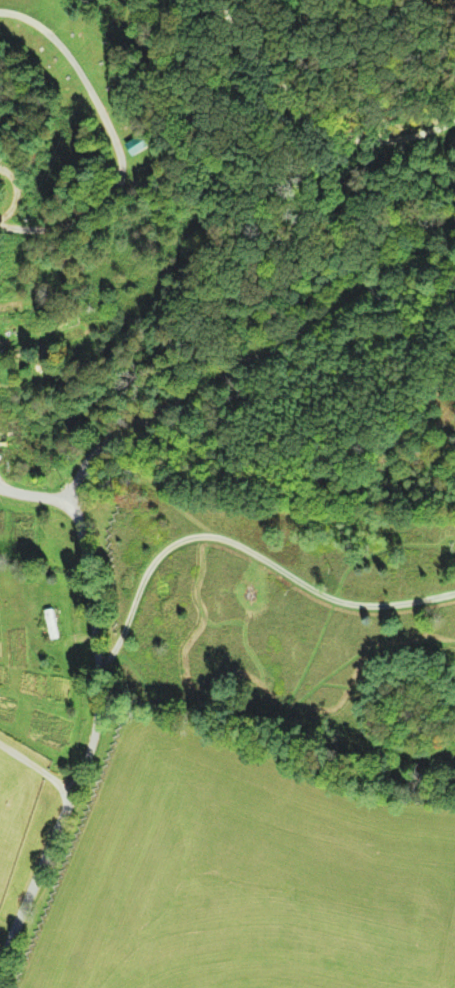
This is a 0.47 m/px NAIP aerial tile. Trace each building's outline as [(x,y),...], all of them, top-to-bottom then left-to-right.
[(130,139),(138,154),(147,149),(139,135),(130,139)] [(56,640),(53,611),(45,611),(48,640),(56,640)]
